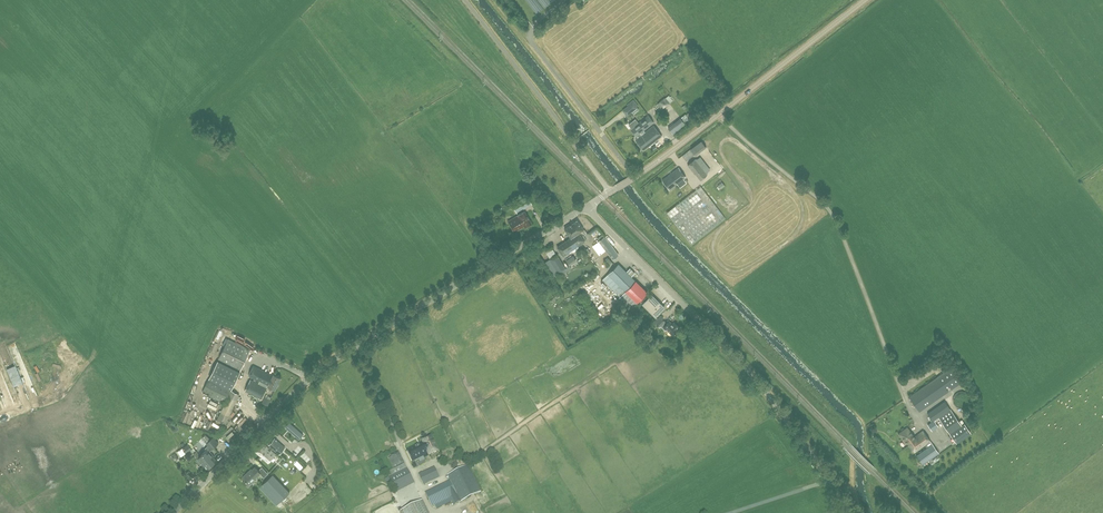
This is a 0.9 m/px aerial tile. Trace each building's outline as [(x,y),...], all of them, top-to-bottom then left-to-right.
[(664,104),(675,96),(672,91),(661,99),(664,104)] [(633,100),(627,105),(632,111),(638,106),(633,100)] [(686,114),(680,118),(684,123),(690,118),(689,118),(691,116),(688,112),(686,114)] [(644,150),(662,136),(654,125),(643,134),(641,132),(654,122),(648,115),(638,123),(635,119),(628,124),(631,128),(630,129),(636,136),(638,135),(639,137),(635,140),(644,150)] [(668,128),(673,134),(685,124),(684,123),(680,118),(668,128)] [(705,137),(683,150),(687,157),(696,151),(697,153),(710,145),(705,137)] [(707,153),(711,158),(721,150),(716,145),(707,153)] [(695,159),(688,165),(695,174),(696,174),(700,180),(707,175),(695,159)] [(678,168),(662,180),(670,190),(686,177),(678,168)] [(701,186),(667,213),(691,244),(725,218),(701,186)] [(513,206),(517,213),(531,204),(527,197),(513,206)] [(525,227),(532,223),(524,211),(518,215),(508,221),(515,232),(524,226),(525,227)] [(584,230),(578,220),(565,229),(571,238),(557,247),(563,256),(585,242),(579,233),(584,230)] [(604,237),(599,241),(594,245),(597,249),(596,250),(599,254),(606,249),(613,259),(618,255),(604,237)] [(559,273),(561,276),(567,272),(565,269),(557,255),(550,259),(559,273)] [(646,294),(631,280),(617,265),(608,274),(603,280),(617,294),(620,297),(619,298),(631,309),(646,294)] [(603,291),(593,297),(602,312),(600,313),(603,318),(613,313),(612,312),(618,308),(615,305),(610,308),(606,301),(608,299),(603,291)] [(656,317),(664,308),(651,295),(649,297),(642,304),(656,317)] [(669,321),(666,324),(664,322),(665,322),(662,319),(657,324),(659,327),(661,326),(664,330),(666,328),(673,335),(678,330),(677,329),(679,327),(676,324),(674,326),(669,321)] [(251,350),(228,339),(218,360),(240,371),(251,350)] [(218,360),(202,392),(225,403),(240,371),(218,360)] [(17,368),(15,363),(13,365),(19,380),(23,379),(19,368),(17,368)] [(253,366),(248,376),(275,389),(281,377),(274,374),(273,375),(253,366)] [(961,383),(950,368),(909,397),(920,412),(948,392),(946,388),(949,386),(951,389),(961,383)] [(261,399),(267,388),(266,388),(250,380),(245,391),(261,399)] [(216,422),(224,426),(239,394),(231,390),(216,422)] [(968,405),(969,403),(970,400),(969,398),(968,395),(967,393),(965,392),(962,392),(960,392),(957,393),(955,394),(954,397),(953,399),(953,402),(954,404),(956,406),(958,407),(961,408),(963,408),(966,407),(968,405)] [(945,401),(928,413),(933,421),(950,409),(945,401)] [(939,418),(956,443),(971,433),(964,423),(962,425),(950,409),(939,418)] [(934,420),(928,425),(932,431),(938,426),(934,420)] [(303,435),(289,422),(284,427),(299,440),(303,435)] [(914,452),(925,444),(930,441),(923,431),(914,437),(907,428),(899,434),(905,443),(907,442),(914,452)] [(438,451),(431,436),(421,440),(422,442),(407,450),(413,462),(428,454),(429,455),(438,451)] [(218,443),(213,438),(207,444),(208,445),(206,448),(208,449),(203,454),(206,457),(206,456),(210,460),(209,461),(212,464),(216,460),(212,455),(209,451),(218,443)] [(276,455),(271,450),(272,449),(279,454),(285,448),(274,439),(268,445),(270,446),(268,448),(263,444),(256,452),(261,456),(264,458),(263,459),(268,463),(276,455)] [(939,453),(930,441),(925,444),(927,448),(916,456),(923,465),(939,453)] [(183,448),(187,453),(192,449),(189,444),(183,448)] [(178,450),(173,454),(177,458),(182,454),(178,450)] [(206,457),(203,454),(200,456),(196,451),(193,453),(197,458),(197,459),(202,464),(202,463),(207,469),(212,464),(209,461),(210,460),(206,456),(206,457)] [(397,466),(404,463),(398,452),(391,456),(397,466)] [(397,492),(415,483),(407,468),(404,463),(386,472),(389,477),(397,492)] [(450,481),(425,494),(431,506),(452,496),(455,504),(480,492),(468,465),(447,475),(450,481)] [(262,467),(258,471),(255,467),(254,467),(250,471),(243,477),(245,480),(243,482),(248,488),(254,482),(253,480),(260,473),(264,477),(268,474),(262,467)] [(439,477),(434,467),(419,474),(424,484),(439,477)] [(276,505),(289,493),(272,475),(259,487),(276,505)] [(463,512),(477,512),(481,512),(476,499),(468,502),(469,505),(461,507),(463,512)] [(401,512),(429,512),(422,501),(401,512)]
